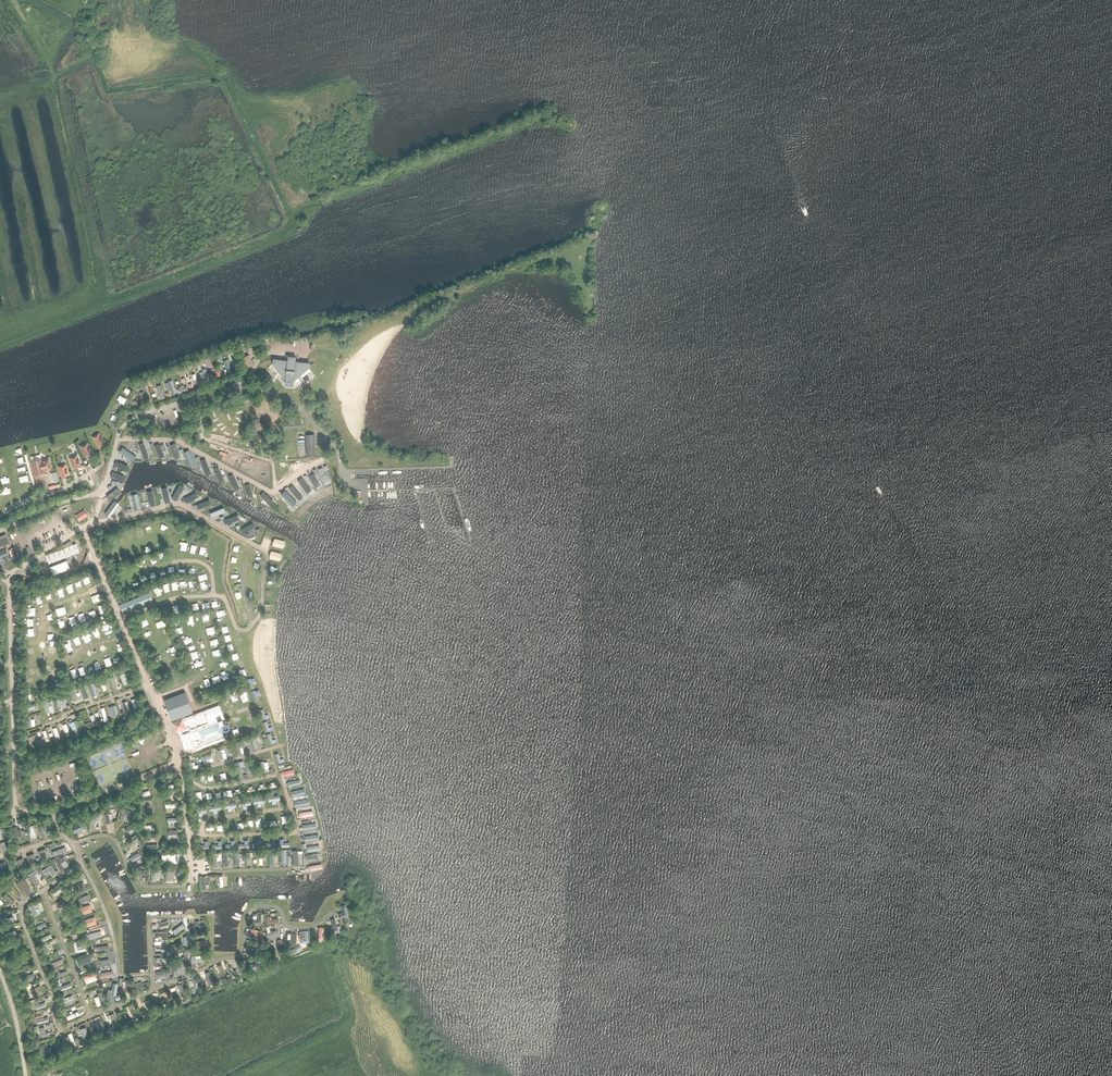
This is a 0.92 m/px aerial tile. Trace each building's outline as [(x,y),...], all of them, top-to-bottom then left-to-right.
[(244,368),(252,366),(249,355),(240,357),(244,368)] [(308,367),(309,367),(309,364),(309,363),(295,362),(296,356),(296,357),(289,356),(289,355),(288,361),(274,359),(274,360),(274,363),(286,378),(285,383),(286,384),(286,383),(287,383),(286,385),(288,386),(289,384),(293,384),(294,379),(301,373),(302,374),(309,368),(308,367)] [(207,368),(203,369),(203,372),(200,373),(202,378),(206,377),(207,380),(210,379),(207,368)] [(161,399),(167,398),(162,384),(157,386),(161,399)] [(142,402),(146,401),(144,391),(140,392),(141,398),(137,399),(138,403),(142,402)] [(283,420),(284,428),(301,427),(300,418),(283,420)] [(92,437),(96,443),(97,442),(99,446),(105,442),(103,439),(102,437),(99,433),(92,437)] [(314,434),(305,435),(307,455),(315,455),(314,434)] [(85,452),(87,456),(93,453),(91,450),(90,447),(87,443),(80,446),(84,453),(85,452)] [(69,458),(72,464),(73,464),(74,468),(81,465),(80,462),(79,459),(78,459),(77,455),(69,458)] [(42,460),(42,459),(31,462),(35,475),(45,472),(45,471),(51,469),(48,459),(42,460)] [(61,473),(62,477),(69,475),(68,472),(67,469),(66,464),(58,466),(60,473),(61,473)] [(2,486),(8,484),(7,476),(0,478),(0,482),(1,481),(2,486)] [(84,510),(75,516),(79,521),(87,515),(84,510)] [(244,533),(257,527),(255,523),(242,529),(244,533)] [(10,544),(6,534),(0,536),(0,549),(10,544)] [(65,548),(45,556),(49,564),(50,567),(53,575),(70,569),(67,560),(60,563),(59,560),(79,552),(76,544),(73,545),(70,541),(63,546),(65,548)] [(182,541),(181,543),(183,544),(182,548),(189,549),(190,542),(182,541)] [(1,558),(2,559),(9,556),(6,548),(0,551),(0,559),(1,558)] [(163,585),(165,591),(171,589),(169,583),(163,585)] [(160,586),(154,587),(156,595),(162,594),(160,586)] [(150,592),(119,605),(123,613),(153,601),(150,592)] [(159,628),(167,625),(165,619),(157,622),(159,628)] [(102,658),(105,667),(112,664),(109,656),(102,658)] [(124,673),(128,672),(126,669),(119,671),(123,685),(128,684),(124,673)] [(82,695),(81,691),(77,693),(74,687),(70,689),(74,701),(79,699),(78,696),(82,695)] [(185,692),(164,700),(172,720),(171,720),(182,716),(182,718),(183,719),(185,718),(185,715),(193,712),(192,712),(185,692)] [(57,697),(59,705),(69,703),(66,694),(57,697)] [(185,718),(183,719),(182,718),(172,722),(176,732),(181,731),(182,734),(181,735),(185,744),(183,745),(185,750),(194,747),(196,750),(226,739),(220,725),(224,724),(222,719),(225,718),(219,705),(185,718)] [(74,734),(81,731),(77,720),(74,721),(76,728),(72,729),(74,734)] [(270,744),(278,742),(277,739),(274,740),(272,733),(267,734),(270,744)] [(37,734),(32,736),(37,749),(42,747),(37,734)] [(218,750),(220,760),(228,758),(226,749),(218,750)] [(286,762),(285,758),(282,759),(280,753),(275,754),(277,764),(286,762)] [(293,792),(294,797),(308,793),(306,788),(293,792)] [(153,811),(147,811),(147,805),(143,805),(144,815),(153,814),(153,811)] [(131,816),(132,811),(122,809),(119,820),(123,821),(125,814),(131,816)] [(97,812),(87,815),(91,830),(96,829),(93,821),(99,820),(97,812)] [(73,834),(86,829),(83,821),(70,826),(73,834)] [(134,831),(138,828),(134,822),(124,829),(127,833),(133,829),(134,831)] [(17,830),(17,827),(15,827),(13,828),(15,841),(17,841),(19,841),(18,836),(20,837),(22,836),(21,829),(19,829),(17,830)] [(140,840),(141,840),(138,837),(128,844),(130,847),(137,842),(140,846),(143,844),(140,840)] [(259,840),(259,843),(252,843),(252,848),(263,847),(263,839),(259,840)] [(276,847),(275,839),(272,839),(273,842),(266,843),(266,847),(276,847)] [(236,848),(236,840),(232,840),(232,843),(225,844),(226,848),(236,848)] [(249,848),(249,840),(245,840),(245,843),(239,843),(239,848),(249,848)] [(206,841),(206,845),(202,845),(202,849),(210,849),(210,841),(206,841)] [(223,841),(219,841),(219,844),(213,844),(213,849),(223,848),(223,841)] [(322,849),(321,844),(308,847),(309,852),(322,849)] [(54,856),(68,851),(67,847),(53,851),(54,856)] [(41,860),(48,858),(45,849),(38,852),(41,860)] [(30,865),(37,862),(34,853),(27,856),(30,865)] [(236,865),(241,865),(240,858),(244,858),(244,853),(236,853),(236,865)] [(179,863),(179,854),(162,854),(162,863),(179,863)] [(61,863),(66,860),(64,856),(61,858),(55,861),(61,873),(65,871),(61,863)] [(19,869),(26,867),(23,858),(16,860),(19,869)] [(52,877),(57,874),(51,865),(42,871),(44,874),(49,871),(52,877)] [(175,874),(175,869),(166,868),(166,881),(171,881),(171,873),(175,874)] [(157,875),(161,875),(161,869),(151,870),(151,882),(157,881),(157,875)] [(149,881),(149,870),(139,870),(139,874),(143,874),(143,876),(145,876),(145,881),(149,881)] [(37,874),(35,871),(28,875),(36,887),(40,884),(34,876),(37,874)] [(27,892),(31,889),(23,878),(15,883),(23,894),(26,892),(27,892)] [(75,889),(85,886),(83,880),(73,883),(75,889)] [(9,893),(2,897),(8,906),(15,902),(9,893)] [(58,908),(69,904),(67,899),(56,902),(58,908)] [(39,904),(31,906),(34,916),(42,913),(39,904)] [(81,915),(93,912),(90,904),(79,908),(81,915)] [(339,912),(340,918),(350,915),(347,904),(338,907),(339,912)] [(263,924),(263,913),(258,912),(258,919),(253,919),(253,924),(263,924)] [(86,927),(97,924),(95,916),(83,920),(86,927)] [(199,926),(199,921),(195,921),(195,929),(205,930),(205,926),(199,926)] [(174,925),(178,931),(186,926),(183,922),(180,924),(179,922),(174,925)] [(271,926),(267,927),(270,936),(280,934),(279,929),(272,931),(271,926)] [(6,938),(18,934),(17,930),(5,934),(6,938)] [(101,931),(88,934),(90,939),(102,935),(101,931)] [(300,943),(310,943),(309,931),(304,931),(304,938),(300,938),(300,943)] [(42,943),(53,937),(52,933),(40,939),(42,943)] [(287,939),(287,946),(295,946),(295,933),(291,933),(288,933),(287,939)] [(78,950),(88,948),(87,941),(77,943),(78,950)] [(174,956),(179,956),(179,947),(166,947),(166,951),(174,951),(174,956)] [(92,955),(78,960),(80,966),(94,962),(92,955)] [(257,967),(260,958),(254,956),(252,965),(257,967)] [(157,957),(157,962),(163,963),(163,964),(164,964),(167,964),(167,967),(171,967),(171,963),(170,963),(170,958),(157,957)] [(56,966),(66,962),(64,958),(54,962),(56,966)] [(206,973),(210,985),(215,983),(211,971),(206,973)] [(86,981),(98,976),(97,972),(85,976),(86,981)] [(35,973),(22,977),(24,982),(37,978),(35,973)] [(33,998),(44,994),(40,985),(30,989),(33,998)] [(162,1004),(171,1001),(166,991),(162,993),(165,999),(161,1001),(162,1004)] [(73,995),(63,998),(66,1006),(75,1003),(73,995)] [(150,1012),(155,1010),(151,999),(146,1001),(150,1012)] [(130,1005),(134,1017),(138,1016),(134,1004),(130,1005)] [(100,1027),(96,1029),(98,1033),(106,1030),(101,1020),(97,1022),(100,1027)] [(53,1031),(46,1033),(44,1027),(39,1028),(42,1038),(54,1035),(53,1031)] [(85,1042),(91,1040),(86,1027),(80,1029),(85,1042)] [(74,1033),(67,1034),(68,1045),(75,1044),(74,1033)] [(44,1050),(49,1047),(46,1043),(37,1048),(42,1056),(46,1054),(44,1050)]
